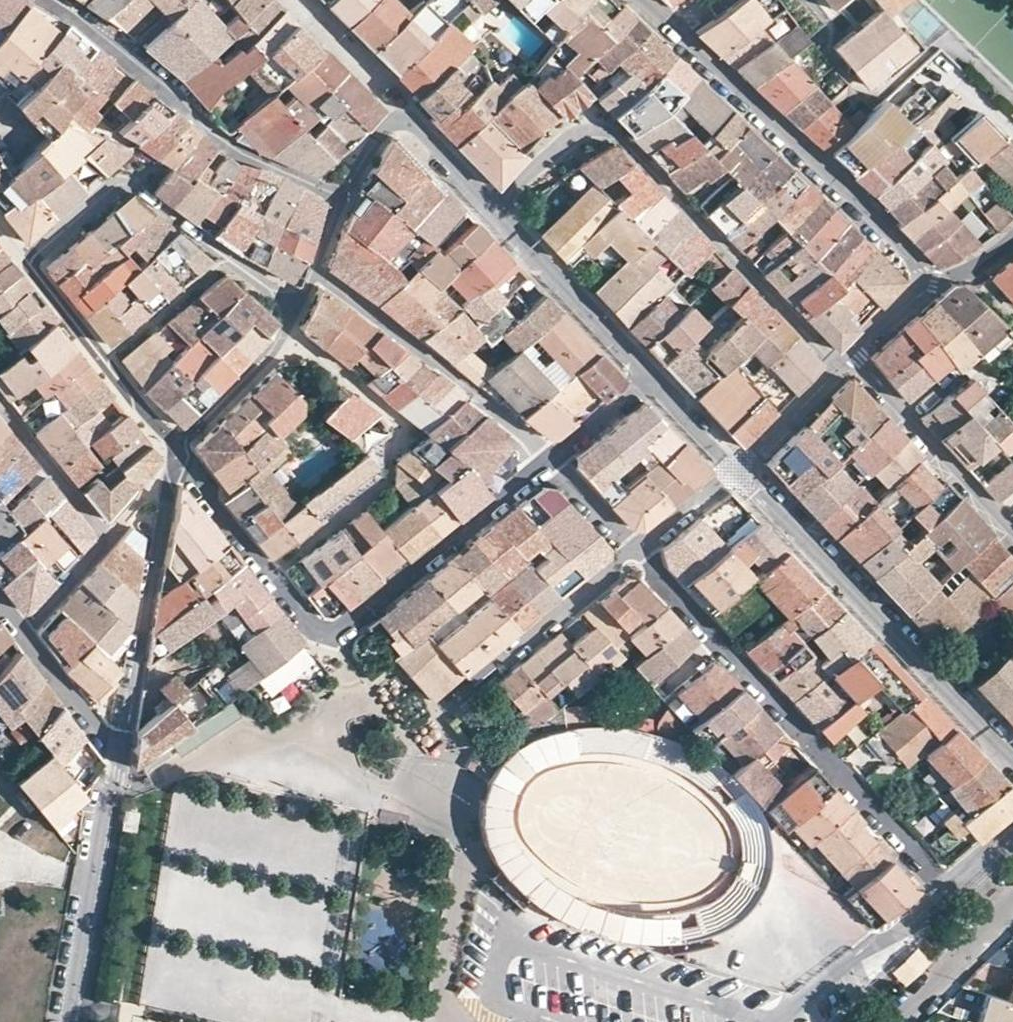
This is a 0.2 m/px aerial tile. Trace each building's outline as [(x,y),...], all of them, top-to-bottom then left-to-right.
[(27,2),(24,0),(0,0),(0,34),(27,2)] [(83,3),(103,18),(121,0),(87,0),(83,3)] [(149,0),(121,0),(103,18),(120,29),(149,0)] [(210,54),(228,38),(244,25),(241,21),(236,14),(221,26),(198,0),(190,0),(170,19),(162,27),(156,33),(145,44),(142,47),(152,55),(180,79),(210,54)] [(164,13),(170,19),(190,0),(151,0),(164,13)] [(235,47),(217,61),(210,54),(180,79),(185,84),(191,89),(200,98),(206,106),(216,91),(243,68),(259,54),(248,41),(279,12),(281,9),(272,0),(264,0),(241,21),(244,25),(228,38),(235,47)] [(264,0),(228,0),(227,1),(236,14),(241,21),(264,0)] [(325,7),(345,26),(372,0),(332,0),(325,7)] [(345,26),(369,49),(419,0),(372,0),(345,26)] [(422,1),(421,0),(419,0),(369,49),(395,74),(467,0),(423,0),(422,1)] [(469,45),(455,33),(481,12),(470,0),(467,0),(395,74),(414,93),(449,63),(451,65),(466,50),(469,45)] [(481,12),(494,0),(470,0),(481,12)] [(527,20),(538,9),(548,0),(506,0),(527,20)] [(538,9),(550,19),(538,31),(553,44),(575,15),(583,4),(587,0),(548,0),(538,9)] [(583,4),(575,15),(553,44),(549,49),(574,76),(582,70),(592,59),(609,39),(596,27),(618,4),(614,0),(587,0),(583,4)] [(757,27),(783,9),(776,0),(742,0),(727,10),(717,17),(695,33),(719,55),(757,27)] [(841,0),(820,0),(828,11),(841,0)] [(878,10),(831,48),(863,89),(912,51),(886,20),(909,0),(870,0),(878,10)] [(63,23),(27,2),(0,34),(0,95),(2,93),(16,78),(18,79),(47,42),(63,23)] [(631,16),(618,4),(596,27),(609,39),(631,16)] [(248,41),(259,54),(292,25),(279,12),(248,41)] [(170,19),(164,13),(155,21),(162,27),(170,19)] [(605,72),(617,61),(645,30),(631,16),(609,39),(592,59),(605,72)] [(92,46),(63,23),(47,42),(18,79),(16,78),(2,93),(13,102),(56,59),(70,71),(92,46)] [(316,49),(292,25),(259,54),(243,68),(267,95),(271,93),(283,82),(317,50),(316,49)] [(772,43),(787,59),(807,44),(795,25),(772,43)] [(139,38),(145,44),(156,33),(150,26),(139,38)] [(719,55),(734,68),(769,40),(757,27),(719,55)] [(628,72),(643,87),(658,72),(673,56),(645,30),(617,61),(628,72)] [(753,85),(787,59),(772,43),(769,40),(734,68),(753,85)] [(89,83),(109,60),(92,46),(70,71),(75,76),(68,83),(80,92),(89,83)] [(316,49),(317,50),(283,82),(294,94),(281,105),(271,93),(267,95),(248,113),(245,109),(235,118),(238,122),(234,127),(252,148),(267,156),(301,125),(312,115),(314,113),(307,106),(341,70),(319,47),(316,49)] [(944,64),(933,54),(922,64),(932,74),(944,64)] [(558,69),(544,56),(532,71),(525,81),(558,115),(584,95),(559,68),(558,69)] [(673,56),(658,72),(681,95),(696,78),(673,56)] [(75,76),(70,71),(56,59),(13,102),(33,121),(3,149),(0,145),(0,212),(2,214),(12,207),(14,209),(31,195),(56,174),(34,149),(51,135),(54,129),(58,122),(63,111),(71,104),(80,92),(68,83),(75,76)] [(781,112),(811,85),(787,59),(753,85),(781,112)] [(109,102),(131,79),(109,60),(89,83),(102,95),(109,102)] [(451,65),(449,63),(414,93),(410,97),(429,116),(459,86),(451,79),(458,73),(451,65)] [(364,127),(380,111),(341,70),(307,106),(314,113),(312,115),(321,124),(322,123),(340,103),(364,127)] [(520,84),(508,71),(494,84),(505,95),(517,84),(520,84)] [(643,87),(628,72),(595,99),(610,115),(630,98),(643,87)] [(643,87),(630,98),(651,122),(666,112),(667,110),(681,95),(658,72),(643,87)] [(684,112),(708,134),(730,111),(696,78),(681,95),(667,110),(666,112),(676,121),(684,112)] [(126,118),(150,95),(131,79),(109,102),(111,104),(126,118)] [(470,98),(459,86),(429,116),(429,118),(455,144),(486,115),(505,95),(494,84),(490,79),(470,98)] [(520,84),(517,84),(505,95),(486,115),(504,134),(519,149),(537,130),(558,115),(525,81),(523,83),(520,84)] [(94,113),(90,108),(102,95),(89,83),(80,92),(71,104),(63,111),(58,122),(80,130),(94,113)] [(827,102),(811,85),(781,112),(798,128),(827,102)] [(852,106),(860,100),(847,85),(839,92),(852,106)] [(226,101),(216,91),(206,106),(211,117),(226,101)] [(170,111),(150,95),(126,118),(114,130),(112,132),(134,143),(170,111)] [(841,117),(827,102),(798,128),(814,142),(841,117)] [(340,103),(322,123),(346,146),(364,127),(340,103)] [(854,174),(904,131),(879,105),(872,112),(867,118),(830,153),(854,174)] [(183,122),(170,111),(134,143),(158,158),(183,122)] [(749,129),(730,111),(708,134),(698,144),(701,147),(716,161),(749,129)] [(860,111),(848,123),(841,117),(814,142),(827,154),(830,153),(867,118),(860,111)] [(630,136),(646,152),(683,128),(676,121),(666,112),(651,122),(630,136)] [(977,160),(981,157),(1004,137),(979,112),(973,118),(953,136),(977,160)] [(519,149),(504,134),(486,115),(455,144),(495,187),(514,164),(523,153),(519,149)] [(52,218),(84,191),(64,168),(79,155),(100,138),(80,130),(58,122),(54,129),(51,135),(34,149),(56,174),(31,195),(52,218)] [(197,134),(183,122),(158,158),(171,167),(197,134)] [(321,124),(310,135),(332,158),(346,146),(322,123),(321,124)] [(861,184),(874,195),(930,144),(913,124),(904,131),(854,174),(852,176),(861,184)] [(301,125),(267,156),(312,174),(332,158),(310,135),(301,125)] [(698,144),(683,128),(646,152),(666,173),(701,147),(698,144)] [(700,177),(682,191),(705,213),(737,183),(772,151),(749,129),(716,161),(722,167),(707,180),(702,175),(700,177)] [(214,147),(197,134),(171,167),(168,171),(187,182),(191,177),(214,147)] [(369,197),(387,210),(424,172),(392,137),(359,188),(369,197)] [(1004,137),(981,157),(1012,188),(1012,146),(1004,137)] [(125,155),(128,148),(100,138),(79,155),(102,174),(125,155)] [(943,159),(945,162),(953,155),(957,151),(947,141),(937,151),(943,159)] [(937,151),(930,144),(874,195),(887,209),(943,159),(937,151)] [(592,183),(596,186),(630,164),(613,145),(576,167),(586,177),(592,183)] [(225,157),(214,147),(191,177),(203,184),(225,157)] [(702,175),(716,161),(701,147),(666,173),(682,191),(700,177),(702,175)] [(789,168),(772,151),(737,183),(755,201),(789,168)] [(235,165),(225,157),(203,184),(216,191),(235,165)] [(900,222),(931,197),(956,177),(945,162),(943,159),(887,209),(900,222)] [(716,161),(702,175),(707,180),(722,167),(716,161)] [(211,235),(237,200),(255,169),(237,164),(235,165),(216,191),(193,223),(211,235)] [(613,204),(644,178),(630,164),(596,186),(613,204)] [(580,184),(586,177),(576,167),(570,171),(580,184)] [(965,169),(956,177),(967,191),(980,180),(967,167),(965,169)] [(804,183),(789,168),(755,201),(770,215),(804,183)] [(280,177),(281,175),(255,169),(237,200),(211,235),(237,252),(259,212),(280,177)] [(170,205),(187,182),(168,171),(151,192),(170,205)] [(407,226),(442,191),(424,172),(387,210),(407,226)] [(216,191),(203,184),(191,177),(187,182),(170,205),(193,223),(216,191)] [(281,213),(299,188),(280,177),(259,212),(275,221),(281,213)] [(945,210),(945,209),(967,191),(956,177),(931,197),(945,210)] [(628,219),(659,194),(644,178),(613,204),(616,208),(628,219)] [(616,208),(613,204),(596,186),(592,183),(540,234),(564,259),(616,208)] [(755,201),(737,183),(705,213),(723,233),(755,201)] [(818,196),(804,183),(770,215),(777,223),(783,230),(818,196)] [(310,240),(323,202),(299,188),(281,213),(275,221),(310,240)] [(369,197),(359,188),(349,212),(355,216),(369,197)] [(428,242),(459,209),(442,191),(407,226),(428,242)] [(645,236),(674,209),(659,194),(628,219),(645,236)] [(52,218),(31,195),(14,209),(12,207),(2,214),(25,243),(52,218)] [(127,233),(152,212),(132,195),(112,212),(127,233)] [(783,230),(796,243),(830,208),(818,196),(783,230)] [(428,242),(407,226),(387,210),(369,197),(355,216),(349,212),(327,267),(376,303),(414,268),(407,262),(428,242)] [(945,210),(931,197),(900,222),(896,225),(909,238),(945,210)] [(777,223),(770,215),(755,201),(723,233),(737,246),(760,225),(767,232),(777,223)] [(1012,220),(1012,219),(1000,202),(983,215),(997,233),(1012,220)] [(627,326),(661,294),(682,273),(665,256),(645,236),(628,219),(616,208),(564,259),(569,265),(586,250),(589,255),(601,244),(598,241),(603,236),(625,259),(593,290),(627,326)] [(809,256),(845,223),(830,208),(796,243),(809,256)] [(665,256),(693,229),(674,209),(645,236),(665,256)] [(959,257),(978,245),(945,209),(945,210),(909,238),(939,266),(959,257)] [(127,233),(112,212),(87,233),(103,252),(98,257),(107,268),(124,255),(122,253),(131,246),(135,242),(127,233)] [(176,231),(152,212),(127,233),(135,242),(131,246),(136,253),(143,261),(150,254),(163,243),(176,231)] [(275,221),(259,212),(237,252),(260,264),(268,241),(275,221)] [(304,258),(310,240),(275,221),(268,241),(304,258)] [(434,249),(414,268),(426,280),(435,288),(445,279),(487,239),(472,223),(442,251),(436,246),(434,249)] [(858,235),(845,223),(809,256),(822,270),(858,235)] [(682,273),(710,247),(693,229),(665,256),(682,273)] [(809,256),(796,243),(783,230),(765,248),(777,260),(763,272),(777,287),(809,256)] [(209,258),(176,231),(163,243),(193,274),(209,258)] [(98,257),(103,252),(87,233),(71,248),(82,260),(87,266),(98,257)] [(848,274),(872,250),(858,235),(822,270),(837,285),(848,274)] [(445,279),(464,301),(482,285),(486,282),(509,261),(487,239),(445,279)] [(297,279),(304,258),(268,241),(260,264),(296,283),(297,279)] [(407,262),(414,268),(434,249),(428,242),(407,262)] [(193,274),(163,243),(150,254),(179,286),(193,274)] [(82,260),(71,248),(46,269),(56,282),(82,260)] [(903,280),(872,250),(848,274),(879,306),(903,280)] [(172,291),(179,286),(150,254),(143,261),(135,267),(163,299),(172,291)] [(121,280),(135,267),(128,260),(124,255),(107,268),(71,300),(83,314),(99,300),(114,286),(121,280)] [(790,301),(822,270),(809,256),(777,287),(790,301)] [(107,268),(98,257),(87,266),(82,260),(56,282),(71,300),(107,268)] [(1012,264),(1009,260),(988,279),(1012,304),(1012,264)] [(7,261),(0,266),(0,282),(2,281),(15,271),(7,261)] [(499,303),(502,300),(491,286),(513,266),(509,261),(486,282),(482,285),(499,303)] [(157,304),(163,299),(135,267),(121,280),(135,295),(148,310),(157,304)] [(726,303),(745,285),(728,267),(704,289),(721,307),(726,303)] [(426,280),(414,268),(376,303),(400,322),(435,288),(426,280)] [(804,315),(837,285),(822,270),(790,301),(804,315)] [(29,287),(15,271),(2,281),(0,282),(0,309),(29,287)] [(847,337),(879,306),(848,274),(837,285),(804,315),(836,348),(847,337)] [(239,290),(222,275),(196,297),(215,315),(239,290)] [(976,351),(1005,327),(961,284),(950,284),(934,298),(976,351)] [(460,306),(475,324),(499,303),(482,285),(464,301),(460,306)] [(739,316),(757,335),(776,317),(745,285),(726,303),(736,314),(739,316)] [(135,295),(128,302),(114,286),(99,300),(125,330),(137,320),(148,310),(135,295)] [(300,328),(321,347),(347,309),(319,286),(300,328)] [(29,287),(0,309),(0,327),(3,331),(40,301),(29,287)] [(456,308),(435,288),(400,322),(419,337),(456,308)] [(216,353),(229,340),(248,320),(266,337),(275,322),(239,290),(215,315),(198,333),(216,353)] [(479,335),(486,344),(500,333),(515,351),(516,350),(530,338),(558,313),(541,295),(527,306),(513,291),(502,300),(499,303),(475,324),(472,326),(479,335)] [(627,326),(644,345),(678,313),(661,294),(627,326)] [(215,315),(196,297),(174,315),(164,324),(186,344),(194,337),(198,333),(215,315)] [(955,369),(976,351),(934,298),(914,316),(950,361),(955,369)] [(693,299),(687,305),(696,313),(702,308),(693,299)] [(107,344),(125,330),(99,300),(83,314),(107,344)] [(55,319),(40,301),(3,331),(17,349),(55,319)] [(644,345),(662,363),(689,337),(704,323),(696,313),(687,305),(678,313),(644,345)] [(479,335),(472,326),(456,308),(419,337),(446,361),(473,340),(479,335)] [(321,347),(344,365),(355,353),(364,343),(377,331),(347,309),(321,347)] [(596,353),(558,313),(530,338),(549,358),(567,377),(573,371),(596,353)] [(739,316),(736,314),(700,348),(689,337),(662,363),(692,396),(731,359),(746,345),(757,335),(739,316)] [(915,349),(910,354),(928,377),(950,361),(914,316),(899,330),(915,349)] [(764,364),(765,363),(793,336),(776,317),(757,335),(746,345),(753,353),(764,364)] [(58,330),(61,327),(55,319),(17,349),(0,363),(0,374),(3,377),(23,361),(36,377),(72,348),(58,330)] [(258,346),(266,337),(248,320),(229,340),(248,357),(258,346)] [(868,357),(884,377),(910,354),(915,349),(899,330),(868,357)] [(386,364),(402,351),(377,331),(364,343),(386,364)] [(765,363),(793,392),(820,365),(793,336),(765,363)] [(170,361),(148,337),(120,361),(143,390),(169,362),(170,361)] [(214,356),(194,337),(186,344),(170,361),(169,362),(190,381),(197,373),(215,390),(233,372),(215,355),(214,356)] [(248,357),(229,340),(216,353),(215,355),(233,372),(248,357)] [(476,385),(497,366),(473,340),(446,361),(476,385)] [(386,364),(364,343),(355,353),(353,355),(374,375),(376,373),(386,364)] [(746,345),(731,359),(739,366),(753,353),(746,345)] [(36,377),(30,382),(43,398),(51,391),(84,363),(72,348),(36,377)] [(516,350),(515,351),(497,366),(476,385),(517,417),(547,392),(553,387),(535,369),(516,350)] [(380,395),(417,363),(402,351),(386,364),(376,373),(374,375),(364,382),(380,395)] [(573,371),(600,400),(623,381),(596,353),(573,371)] [(910,354),(884,377),(903,397),(928,377),(910,354)] [(553,387),(567,377),(549,358),(535,369),(553,387)] [(692,396),(711,415),(749,379),(739,366),(731,359),(692,396)] [(8,401),(30,382),(36,377),(23,361),(3,377),(0,374),(0,392),(8,401)] [(190,381),(169,362),(143,390),(163,411),(190,381)] [(97,379),(84,363),(51,391),(63,408),(87,388),(97,379)] [(432,374),(417,363),(380,395),(394,408),(432,374)] [(762,396),(776,411),(793,392),(765,363),(764,364),(749,379),(711,415),(725,430),(762,396)] [(299,398),(272,371),(220,424),(236,445),(253,468),(241,477),(245,482),(261,501),(262,501),(277,520),(301,502),(318,489),(275,435),(298,413),(299,398)] [(547,392),(574,421),(600,400),(573,371),(567,377),(553,387),(547,392)] [(435,372),(432,374),(394,408),(424,430),(437,418),(423,406),(449,384),(435,372)] [(215,390),(197,373),(190,381),(163,411),(180,428),(215,390)] [(327,409),(346,393),(323,376),(319,382),(320,401),(327,409)] [(110,397),(97,379),(87,388),(63,408),(57,413),(70,429),(94,410),(110,397)] [(849,423),(862,436),(883,416),(850,379),(828,401),(849,423)] [(1012,435),(1012,430),(994,410),(965,380),(947,395),(987,438),(992,444),(996,448),(998,449),(1012,435)] [(463,395),(449,384),(423,406),(437,418),(459,398),(463,395)] [(517,417),(544,437),(553,438),(574,421),(547,392),(517,417)] [(376,414),(346,393),(327,409),(320,417),(346,436),(376,414)] [(920,417),(965,468),(984,452),(992,444),(987,438),(947,395),(920,417)] [(725,430),(741,446),(776,411),(762,396),(725,430)] [(480,414),(459,398),(437,418),(424,430),(429,435),(445,446),(480,414)] [(20,417),(29,409),(23,401),(14,408),(20,417)] [(839,432),(849,423),(828,401),(804,425),(836,459),(846,451),(852,445),(839,432)] [(663,423),(644,403),(603,436),(627,463),(635,456),(637,454),(645,446),(641,442),(663,423)] [(82,446),(107,427),(94,410),(70,429),(82,446)] [(57,413),(33,432),(47,450),(70,429),(57,413)] [(137,430),(124,414),(107,427),(82,446),(96,463),(107,454),(137,430)] [(493,424),(480,414),(445,446),(466,459),(490,489),(518,466),(511,450),(494,436),(501,430),(493,424)] [(869,471),(905,439),(883,416),(862,436),(852,445),(846,451),(854,458),(867,473),(869,471)] [(681,442),(663,423),(641,442),(645,446),(652,453),(659,462),(681,442)] [(236,445),(220,424),(195,449),(211,470),(236,445)] [(766,464),(783,482),(809,458),(822,471),(832,462),(836,459),(804,425),(766,464)] [(82,446),(70,429),(47,450),(60,465),(82,446)] [(114,464),(117,467),(148,444),(137,430),(107,454),(114,464)] [(7,431),(0,437),(0,468),(21,449),(7,431)] [(627,463),(603,436),(577,458),(576,469),(608,504),(621,493),(608,479),(612,475),(627,463)] [(911,464),(920,456),(905,439),(869,471),(885,489),(911,464)] [(380,441),(364,453),(318,489),(301,502),(312,517),(317,522),(343,503),(378,474),(379,466),(380,441)] [(684,491),(708,470),(681,442),(659,462),(684,491)] [(117,467),(133,487),(159,458),(148,444),(117,467)] [(241,477),(253,468),(236,445),(211,470),(226,490),(241,477)] [(96,463),(82,446),(60,465),(74,484),(96,463)] [(643,460),(652,453),(645,446),(637,454),(643,460)] [(21,449),(0,468),(0,495),(2,497),(36,467),(21,449)] [(429,489),(444,477),(409,450),(394,461),(429,489)] [(635,456),(648,471),(659,462),(652,453),(643,460),(637,454),(635,456)] [(909,513),(944,481),(920,456),(911,464),(885,489),(872,501),(834,537),(857,560),(865,554),(893,528),(901,521),(909,513)] [(822,471),(809,458),(783,482),(796,496),(822,471)] [(993,500),(1012,482),(1012,466),(1007,459),(979,484),(993,500)] [(411,505),(429,489),(394,461),(391,486),(409,506),(411,505)] [(640,527),(684,491),(659,462),(648,471),(625,490),(621,493),(608,504),(631,529),(640,527)] [(817,519),(853,486),(840,471),(832,462),(822,471),(796,496),(817,519)] [(117,467),(114,464),(95,478),(94,477),(79,491),(104,521),(133,487),(117,467)] [(36,467),(2,497),(0,498),(0,504),(21,532),(40,515),(61,498),(36,467)] [(959,497),(944,481),(909,513),(923,530),(959,497)] [(237,519),(261,501),(245,482),(234,491),(229,495),(222,500),(237,519)] [(834,537),(872,501),(856,484),(853,486),(817,519),(834,537)] [(606,555),(606,546),(552,487),(543,486),(517,508),(549,544),(580,576),(606,555)] [(200,563),(225,544),(180,487),(178,487),(175,506),(158,596),(200,563)] [(411,505),(435,534),(453,520),(437,500),(429,489),(411,505)] [(951,569),(991,533),(959,497),(923,530),(916,536),(908,544),(872,576),(905,611),(936,583),(915,561),(929,548),(951,569)] [(91,535),(61,498),(40,515),(74,554),(91,535)] [(254,539),(277,520),(262,501),(261,501),(237,519),(254,539)] [(312,517),(301,502),(277,520),(254,539),(270,557),(317,522),(312,517)] [(0,504),(0,548),(1,550),(15,538),(21,532),(0,504)] [(396,550),(405,558),(435,534),(411,505),(409,506),(379,531),(396,550)] [(526,563),(549,544),(517,508),(493,526),(524,560),(526,563)] [(355,552),(380,579),(405,558),(396,550),(379,531),(364,511),(349,523),(366,543),(355,552)] [(52,580),(74,554),(40,515),(21,532),(15,538),(29,553),(52,580)] [(698,519),(661,549),(666,567),(683,584),(688,580),(728,548),(754,526),(748,519),(720,542),(698,519)] [(366,543),(349,523),(338,531),(355,552),(366,543)] [(754,526),(728,548),(753,577),(785,551),(758,523),(754,526)] [(502,577),(504,577),(524,560),(493,526),(473,543),(502,577)] [(872,576),(908,544),(893,528),(865,554),(857,560),(872,576)] [(355,552),(338,531),(286,571),(305,595),(332,572),(355,552)] [(991,533),(951,569),(936,583),(905,611),(939,647),(987,601),(1012,577),(1012,560),(996,544),(991,533)] [(29,553),(15,538),(1,550),(0,551),(0,580),(29,553)] [(140,558),(121,540),(99,563),(133,595),(140,558)] [(504,577),(502,577),(473,543),(453,560),(478,588),(483,593),(504,577)] [(240,563),(225,544),(200,563),(216,582),(240,563)] [(526,563),(553,591),(564,583),(568,587),(580,576),(549,544),(526,563)] [(710,613),(715,609),(743,585),(751,579),(753,577),(728,548),(688,580),(683,584),(710,613)] [(786,617),(820,588),(785,551),(753,577),(751,579),(785,616),(786,617)] [(331,618),(380,579),(355,552),(332,572),(305,595),(321,617),(331,618)] [(52,580),(29,553),(0,580),(0,584),(19,608),(26,608),(52,580)] [(452,610),(478,588),(453,560),(426,581),(452,610)] [(127,626),(133,595),(99,563),(81,584),(127,626)] [(216,582),(200,563),(158,596),(152,632),(207,589),(216,582)] [(278,612),(240,563),(216,582),(207,589),(221,607),(227,602),(241,620),(253,633),(278,612)] [(557,596),(553,591),(526,563),(506,579),(537,613),(557,596)] [(987,601),(1012,629),(1012,577),(987,601)] [(616,593),(642,622),(662,606),(637,578),(627,578),(612,590),(616,593)] [(516,629),(537,613),(506,579),(485,596),(488,599),(516,629)] [(409,644),(423,633),(452,610),(426,581),(378,621),(392,637),(399,632),(409,644)] [(553,591),(557,596),(568,587),(564,583),(553,591)] [(124,637),(127,626),(81,584),(76,590),(70,596),(81,607),(102,627),(106,623),(124,637)] [(710,613),(727,632),(762,604),(743,585),(715,609),(710,613)] [(807,637),(841,609),(820,588),(786,617),(785,616),(779,622),(787,631),(796,623),(807,637)] [(221,607),(207,589),(152,632),(165,650),(211,614),(221,607)] [(598,602),(601,606),(616,593),(612,590),(598,602)] [(629,633),(642,622),(616,593),(601,606),(628,634),(629,633)] [(123,648),(102,627),(81,607),(70,596),(65,602),(59,609),(90,641),(119,670),(123,648)] [(433,644),(461,676),(516,629),(488,599),(463,621),(452,610),(423,633),(433,644)] [(221,607),(211,614),(225,632),(241,620),(227,602),(221,607)] [(613,646),(628,634),(601,606),(598,602),(583,614),(594,627),(613,646)] [(679,625),(662,606),(642,622),(629,633),(646,652),(679,625)] [(90,641),(59,609),(38,632),(38,636),(64,670),(90,641)] [(828,672),(834,666),(868,639),(841,609),(807,637),(825,656),(817,663),(826,673),(828,672)] [(284,657),(302,643),(278,612),(253,633),(238,645),(252,663),(227,683),(237,695),(249,686),(284,657)] [(744,651),(764,672),(799,644),(787,631),(779,622),(744,651)] [(695,642),(679,625),(646,652),(630,665),(646,683),(695,642)] [(0,626),(0,649),(11,640),(0,626)] [(613,646),(594,627),(553,660),(542,648),(518,668),(545,698),(562,683),(575,697),(596,678),(590,670),(614,648),(613,646)] [(409,644),(399,632),(392,637),(388,640),(399,653),(409,644)] [(430,701),(461,676),(433,644),(423,633),(409,644),(392,659),(430,701)] [(791,701),(816,728),(833,714),(852,698),(858,693),(872,681),(894,706),(899,711),(920,693),(914,687),(868,639),(834,666),(828,672),(826,673),(825,674),(824,674),(791,701)] [(112,678),(119,670),(90,641),(64,670),(73,682),(97,705),(116,683),(112,678)] [(799,644),(764,672),(791,701),(824,674),(825,674),(826,673),(817,663),(799,644)] [(973,683),(1005,717),(1012,710),(1012,647),(973,683)] [(16,711),(43,682),(21,653),(0,676),(0,691),(11,705),(4,711),(14,724),(22,718),(16,711)] [(209,670),(198,659),(175,678),(174,676),(158,689),(170,703),(171,702),(195,681),(205,673),(209,670)] [(705,714),(737,687),(713,661),(699,672),(672,693),(662,701),(681,721),(694,711),(700,718),(705,714)] [(205,673),(211,680),(220,674),(214,666),(209,670),(205,673)] [(518,668),(495,685),(520,712),(527,707),(534,714),(530,718),(538,728),(557,712),(545,698),(518,668)] [(699,672),(695,668),(669,689),(672,693),(699,672)] [(63,758),(86,740),(43,682),(16,711),(22,718),(39,739),(52,754),(73,779),(78,775),(63,758)] [(705,714),(722,731),(754,706),(737,687),(705,714)] [(11,705),(0,691),(0,714),(4,711),(11,705)] [(939,742),(954,730),(920,693),(899,711),(867,739),(886,762),(897,753),(906,764),(937,739),(939,742)] [(239,716),(230,701),(220,708),(192,727),(186,731),(170,741),(179,756),(239,716)] [(171,702),(170,703),(165,707),(136,731),(132,751),(134,751),(131,765),(130,765),(130,767),(139,762),(165,744),(170,741),(186,731),(192,727),(171,702)] [(595,724),(592,704),(560,708),(563,728),(595,724)] [(778,732),(754,706),(722,731),(704,746),(715,758),(727,749),(740,763),(759,748),(769,758),(788,742),(778,732)] [(654,731),(656,720),(614,713),(613,724),(654,731)] [(423,744),(438,736),(430,721),(415,729),(423,744)] [(502,758),(490,769),(475,751),(466,767),(485,780),(483,786),(481,794),(479,803),(479,812),(479,823),(480,833),(483,841),(486,850),(496,867),(513,887),(528,900),(548,913),(566,922),(597,934),(613,939),(628,941),(658,941),(683,939),(704,934),(718,929),(730,923),(740,916),(748,906),(759,891),(766,873),(768,856),(768,838),(764,823),(755,805),(738,784),(724,770),(710,759),(688,746),(670,738),(654,731),(613,724),(595,724),(563,728),(550,730),(537,733),(521,742),(502,758)] [(925,754),(952,784),(982,759),(954,730),(939,742),(925,754)] [(483,736),(471,746),(475,751),(490,769),(502,758),(483,736)] [(139,762),(145,772),(171,754),(165,744),(139,762)] [(769,758),(759,748),(740,763),(729,773),(737,782),(745,791),(759,806),(777,791),(786,784),(789,782),(769,758)] [(81,789),(73,779),(52,754),(17,784),(52,828),(67,816),(78,807),(71,798),(81,789)] [(975,809),(1006,784),(982,759),(952,784),(975,809)] [(819,776),(809,765),(789,782),(786,784),(759,806),(769,817),(819,776)] [(901,774),(893,766),(879,766),(865,780),(878,794),(901,774)] [(829,787),(819,776),(769,817),(779,827),(829,787)] [(1006,784),(975,809),(959,822),(949,812),(942,818),(956,835),(964,828),(976,841),(1012,811),(1012,791),(1006,784)] [(812,842),(850,810),(829,787),(787,822),(807,844),(812,842)] [(78,807),(85,793),(81,789),(71,798),(78,807)] [(121,829),(135,831),(138,811),(125,809),(121,829)] [(863,824),(850,810),(812,842),(839,872),(872,842),(859,828),(863,824)] [(58,836),(73,823),(67,816),(52,828),(58,836)] [(842,896),(845,900),(889,861),(888,860),(893,856),(877,839),(872,842),(839,872),(853,886),(842,896)] [(882,919),(902,903),(922,887),(910,874),(905,878),(889,861),(845,900),(872,928),(882,919)] [(1007,1000),(984,993),(975,1021),(1012,1021),(1012,1002),(1007,1000)]
